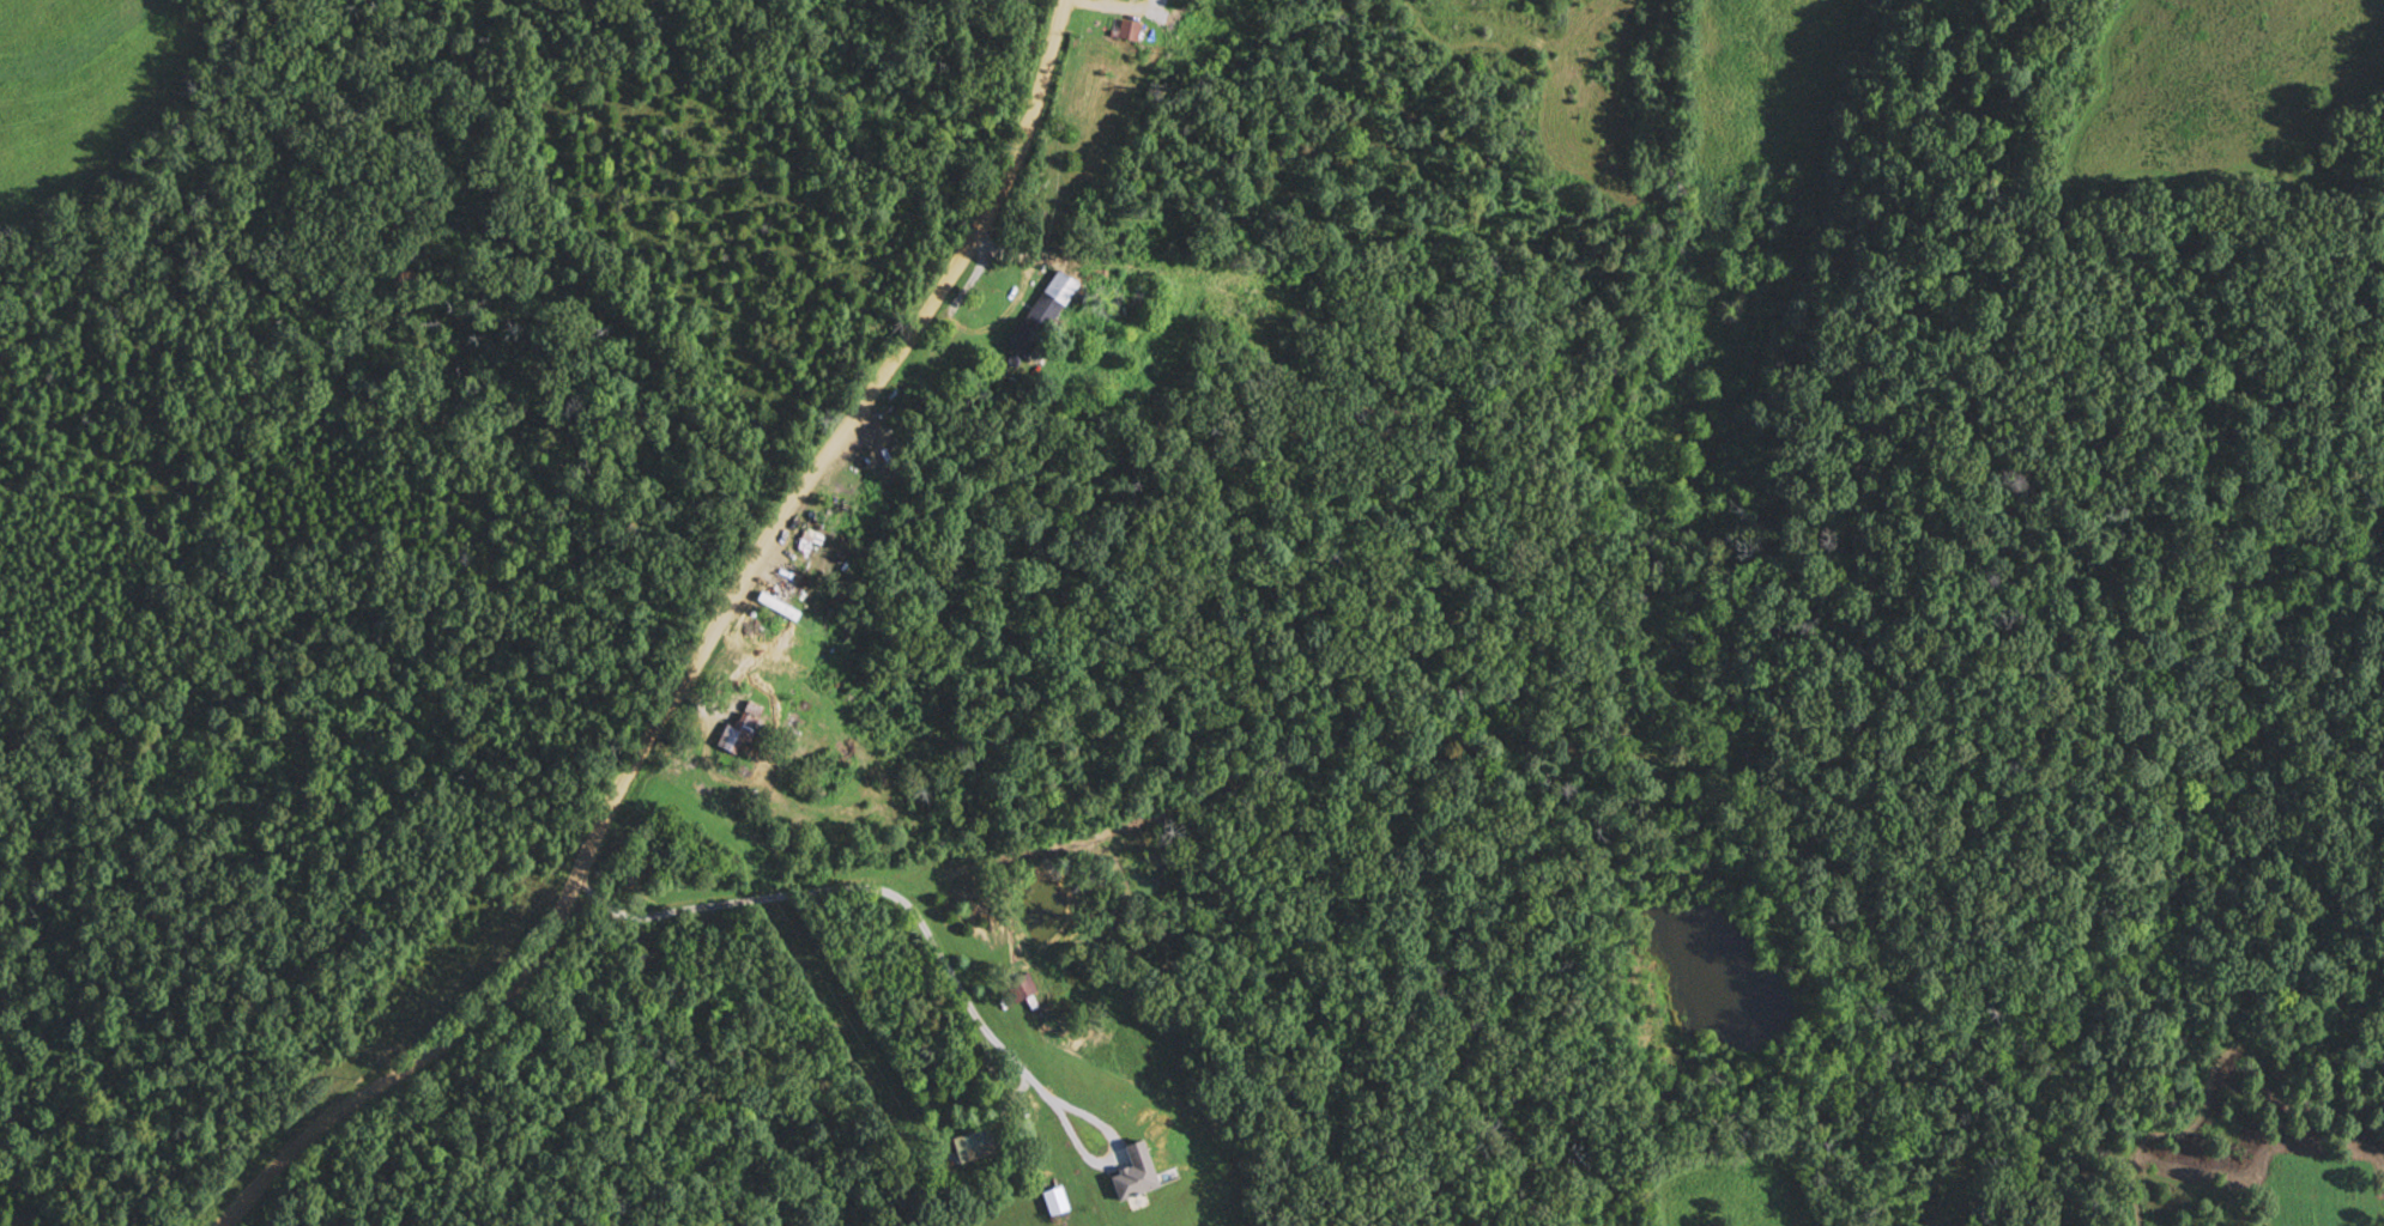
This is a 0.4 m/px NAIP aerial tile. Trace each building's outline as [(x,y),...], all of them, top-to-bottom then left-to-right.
[(1010,346),(1035,360),(1083,281),(1058,266),(1010,346)] [(786,600),(804,577),(790,566),(772,588),(786,600)] [(768,708),(750,699),(738,725),(731,721),(720,743),(746,755),(768,708)] [(959,1162),(995,1154),(990,1127),(953,1135),(959,1162)] [(1043,1192),(1051,1216),(1070,1209),(1062,1185),(1043,1192)]
